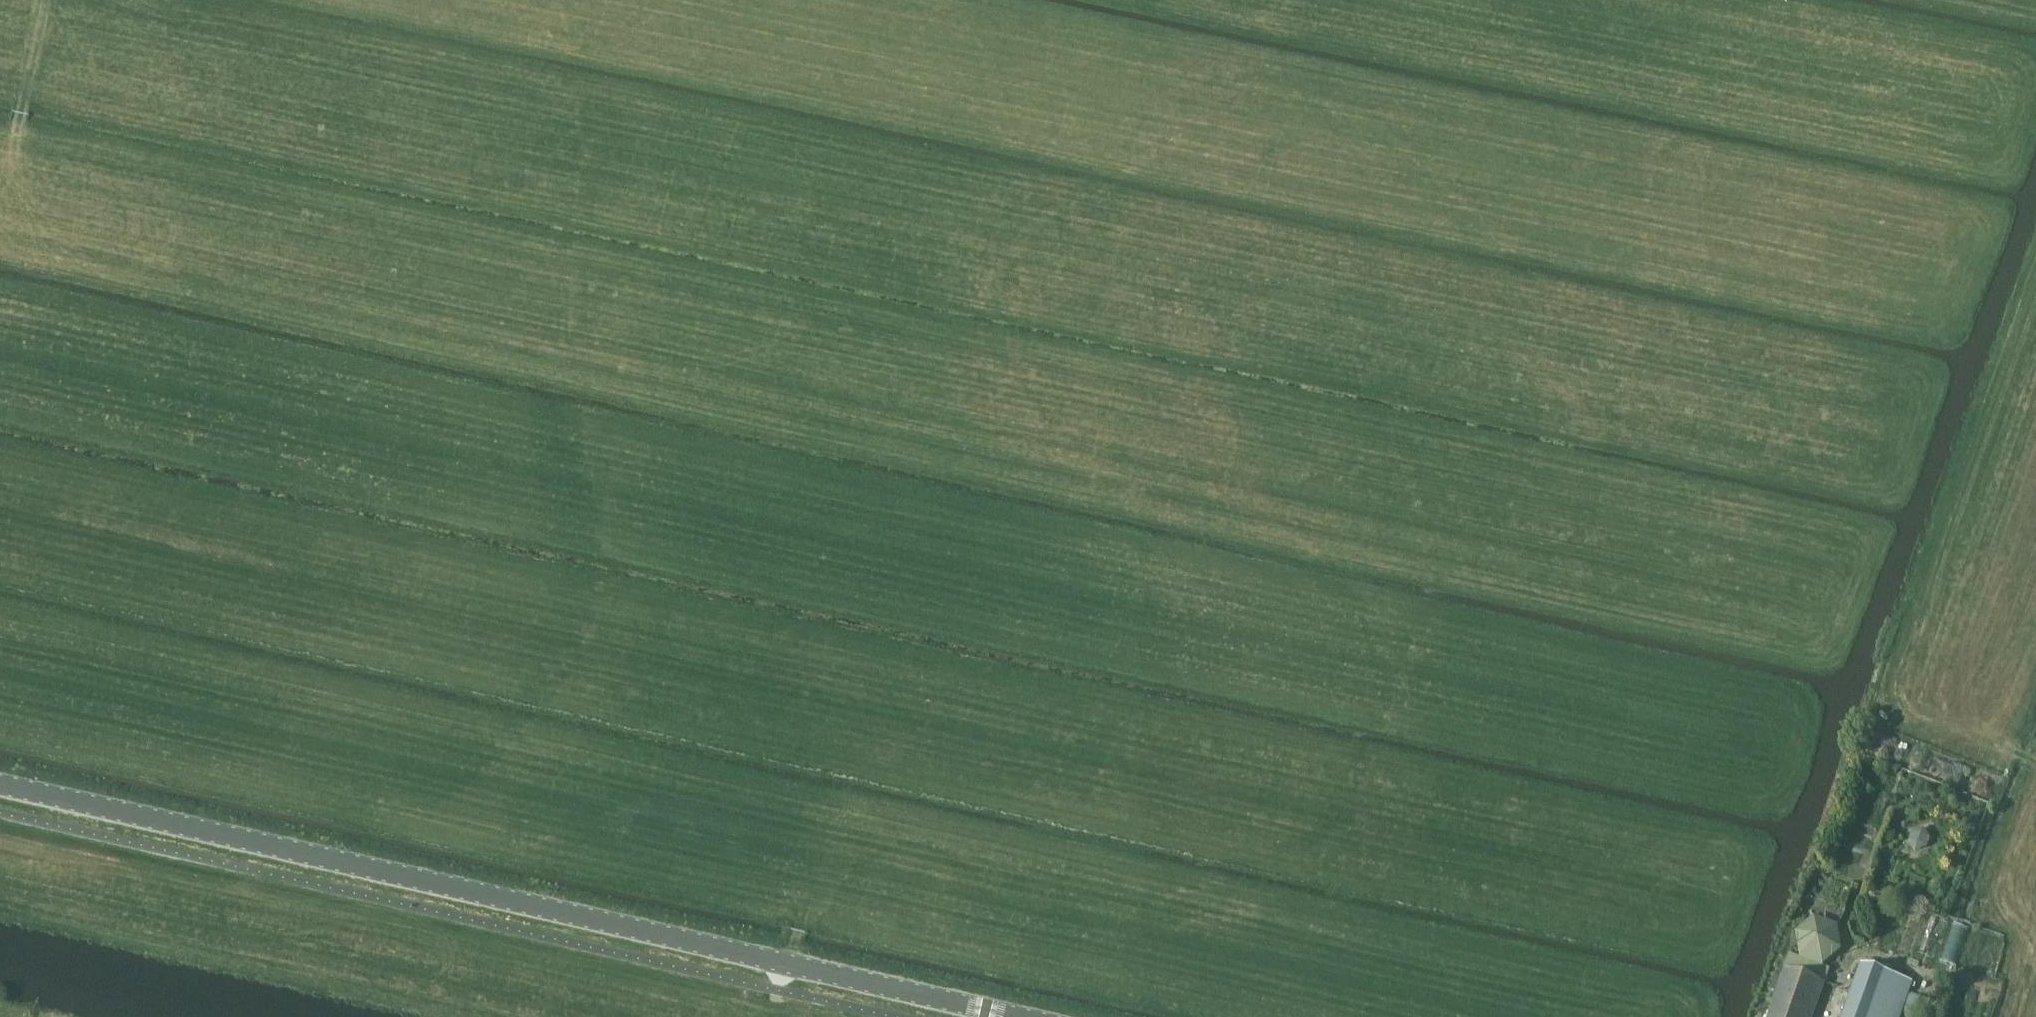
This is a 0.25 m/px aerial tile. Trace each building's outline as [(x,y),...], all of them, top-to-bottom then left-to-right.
[(1923,824),(1909,834),(1920,850),(1934,841),(1923,824)] [(1823,964),(1841,949),(1837,927),(1815,919),(1797,934),(1801,957),(1823,964)] [(1786,971),(1770,1016),(1813,1016),(1831,968),(1792,954),(1786,971)] [(1843,1016),(1900,1016),(1902,1010),(1916,1015),(1920,1005),(1921,1000),(1909,995),(1908,995),(1912,983),(1861,965),(1843,1016)]
